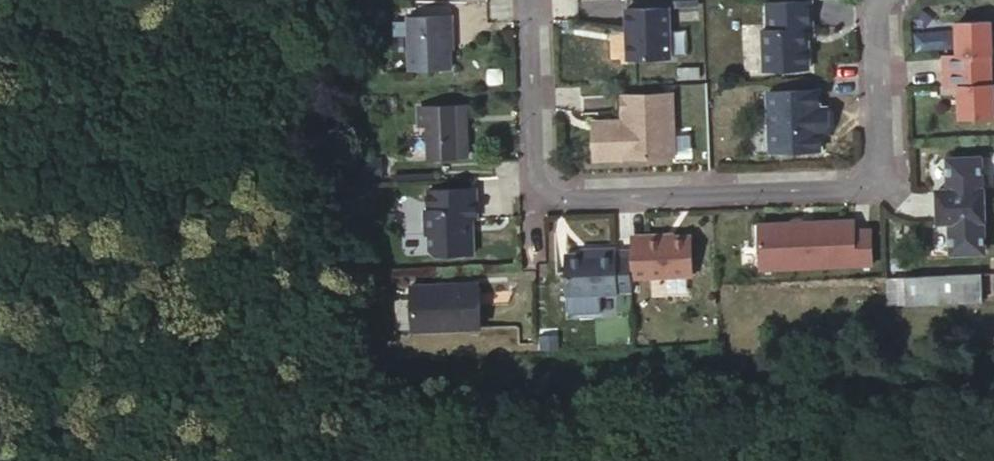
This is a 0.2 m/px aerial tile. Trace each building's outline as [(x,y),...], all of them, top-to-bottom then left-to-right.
[(762,29),(764,70),(809,68),(808,29),(811,28),(810,0),(767,2),(768,29),(762,29)] [(671,7),(628,9),(630,59),(673,57),(671,7)] [(454,17),(411,18),(413,70),(453,69),(452,33),(454,33),(454,17)] [(946,67),(992,66),(992,51),(993,51),(993,17),(960,18),(960,50),(946,51),(946,67)] [(992,81),(992,66),(946,67),(946,83),(960,82),(961,115),(993,115),(993,81),(992,81)] [(769,92),(771,152),(821,150),(820,127),(830,127),(830,112),(824,107),(819,108),(819,90),(769,92)] [(674,93),(623,95),(624,120),(625,129),(595,131),(596,159),(676,156),(674,93)] [(468,108),(469,141),(479,140),(478,107),(468,108)] [(468,108),(415,109),(416,125),(423,125),(425,157),(470,155),(480,155),(479,140),(469,141),(468,108)] [(624,120),(595,121),(595,131),(625,129),(624,120)] [(944,206),(991,204),(990,188),(989,188),(987,156),(955,157),(956,190),(944,190),(944,206)] [(478,188),(430,190),(431,210),(427,210),(428,234),(431,234),(432,249),(439,255),(476,253),(475,218),(479,218),(478,188)] [(992,220),(991,204),(944,206),(945,222),(958,222),(959,254),(992,253),(990,220),(992,220)] [(762,224),(764,269),(874,265),(873,230),(856,231),(856,221),(762,224)] [(633,238),(634,278),(694,277),(693,237),(633,238)] [(598,253),(567,254),(568,293),(617,292),(616,248),(598,249),(598,253)] [(616,248),(617,292),(633,291),(632,248),(616,248)] [(986,271),(889,276),(891,303),(987,299),(986,271)] [(480,282),(413,286),(416,330),(483,326),(480,282)]
